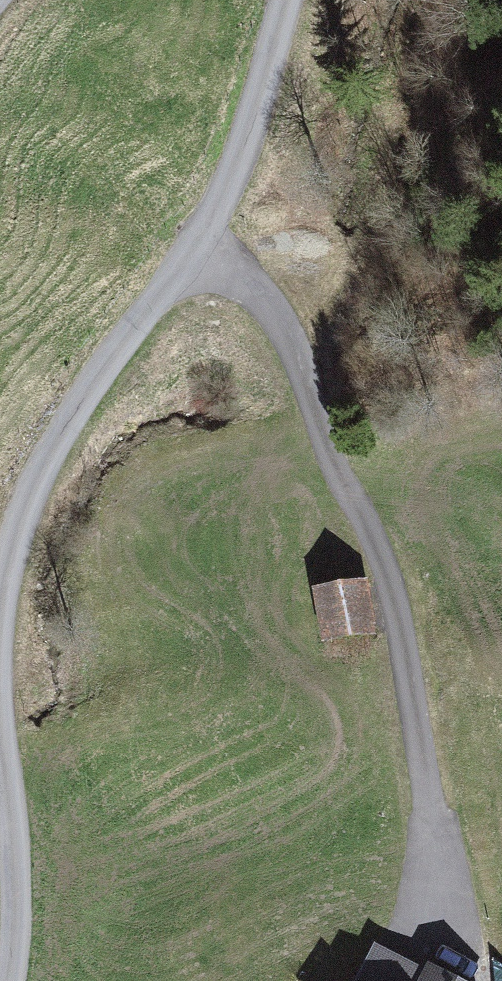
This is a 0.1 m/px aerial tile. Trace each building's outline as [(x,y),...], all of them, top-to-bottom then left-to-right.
[(368,599),(314,607),(322,663),(376,655),(368,599)] [(369,959),(361,980),(427,980),(369,959)]
